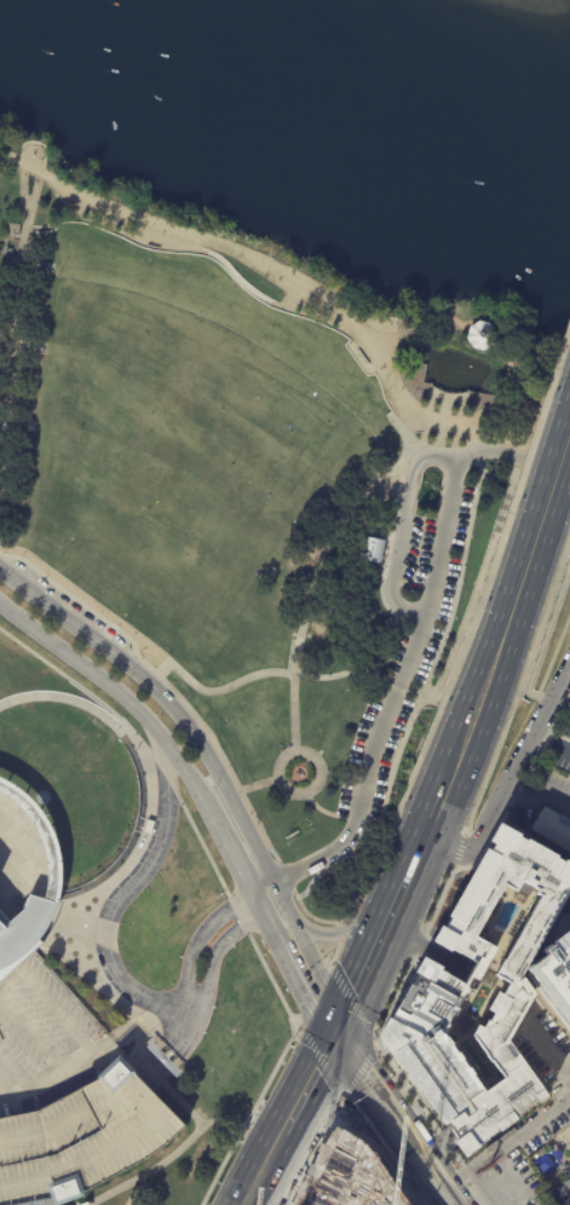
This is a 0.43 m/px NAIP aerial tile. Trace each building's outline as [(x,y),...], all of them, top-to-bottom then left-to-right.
[(19,224),(19,227),(18,235),(18,241),(8,240),(6,240),(7,223),(19,224)] [(495,334),(494,340),(493,345),(491,346),(483,351),(472,348),(466,338),(468,327),(478,321),(490,324),(495,334)] [(384,541),(379,563),(358,559),(362,537),(384,541)] [(83,746),(97,762),(108,754),(94,737),(83,746)] [(2,794),(13,801),(23,811),(30,820),(39,835),(45,851),(47,864),(48,877),(46,888),(44,899),(56,903),(57,900),(59,892),(61,880),(61,867),(59,855),(57,843),(53,831),(47,820),(39,808),(29,796),(19,788),(7,782),(0,778),(0,792),(2,794)] [(529,829),(569,852),(569,822),(542,806),(529,829)] [(496,819),(569,860),(569,885),(513,973),(531,993),(512,1032),(551,1092),(461,1164),(381,1036),(496,819)] [(41,942),(0,980),(0,909),(11,921),(25,909),(28,901),(30,894),(44,899),(56,903),(54,909),(53,911),(52,915),(50,919),(41,934),(38,939),(41,942)] [(566,929),(569,934),(569,1027),(560,1022),(518,969),(566,929)] [(145,1045),(175,1077),(182,1071),(174,1066),(168,1060),(166,1056),(162,1053),(155,1047),(151,1040),(145,1045)] [(87,1203),(80,1204),(0,1204),(0,1124),(40,1117),(81,1095),(103,1083),(99,1080),(122,1062),(123,1062),(139,1078),(146,1085),(155,1095),(188,1130),(169,1148),(149,1164),(98,1190),(84,1197),(87,1203)] [(301,1186),(324,1196),(330,1183),(343,1189),(357,1159),(367,1164),(375,1147),(365,1142),(374,1125),(337,1108),(301,1186)] [(367,1155),(403,1204),(301,1204),(334,1141),(367,1155)] [(551,1141),(526,1154),(559,1190),(564,1204),(569,1204),(569,1170),(551,1141)]
